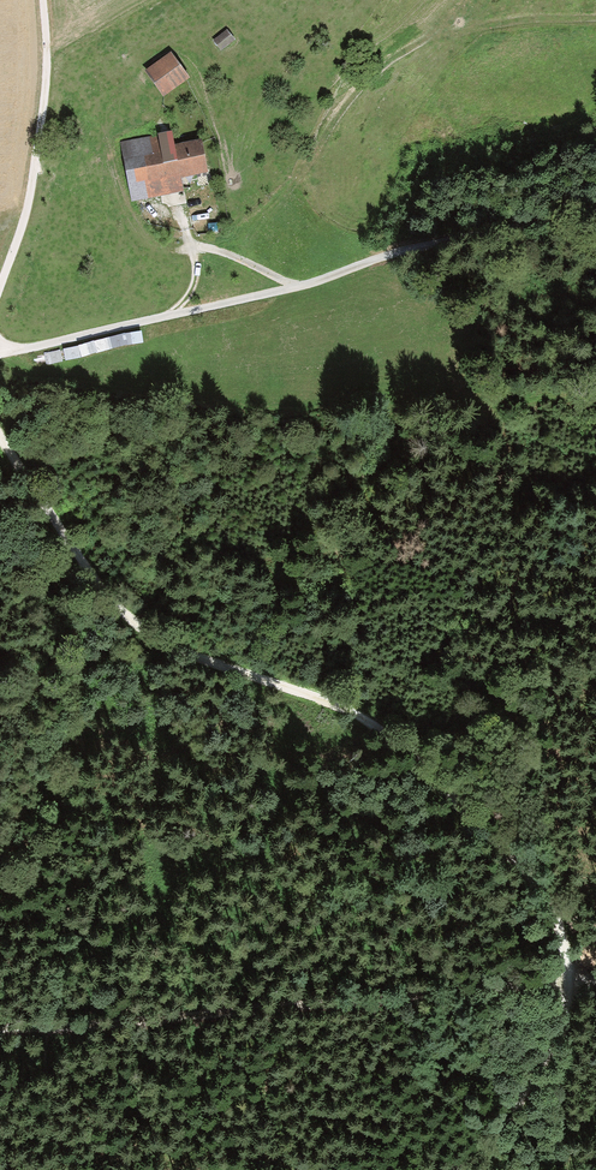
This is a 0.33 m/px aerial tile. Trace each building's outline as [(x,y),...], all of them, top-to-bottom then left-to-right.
[(225,31),(213,42),(220,50),(232,39),(225,31)] [(170,54),(144,72),(160,95),(186,78),(170,54)] [(160,154),(120,161),(127,201),(180,192),(177,176),(204,171),(199,140),(173,145),(171,132),(156,135),(160,154)] [(68,356),(142,343),(139,330),(66,342),(68,356)] [(55,348),(38,352),(41,365),(58,361),(55,348)]
